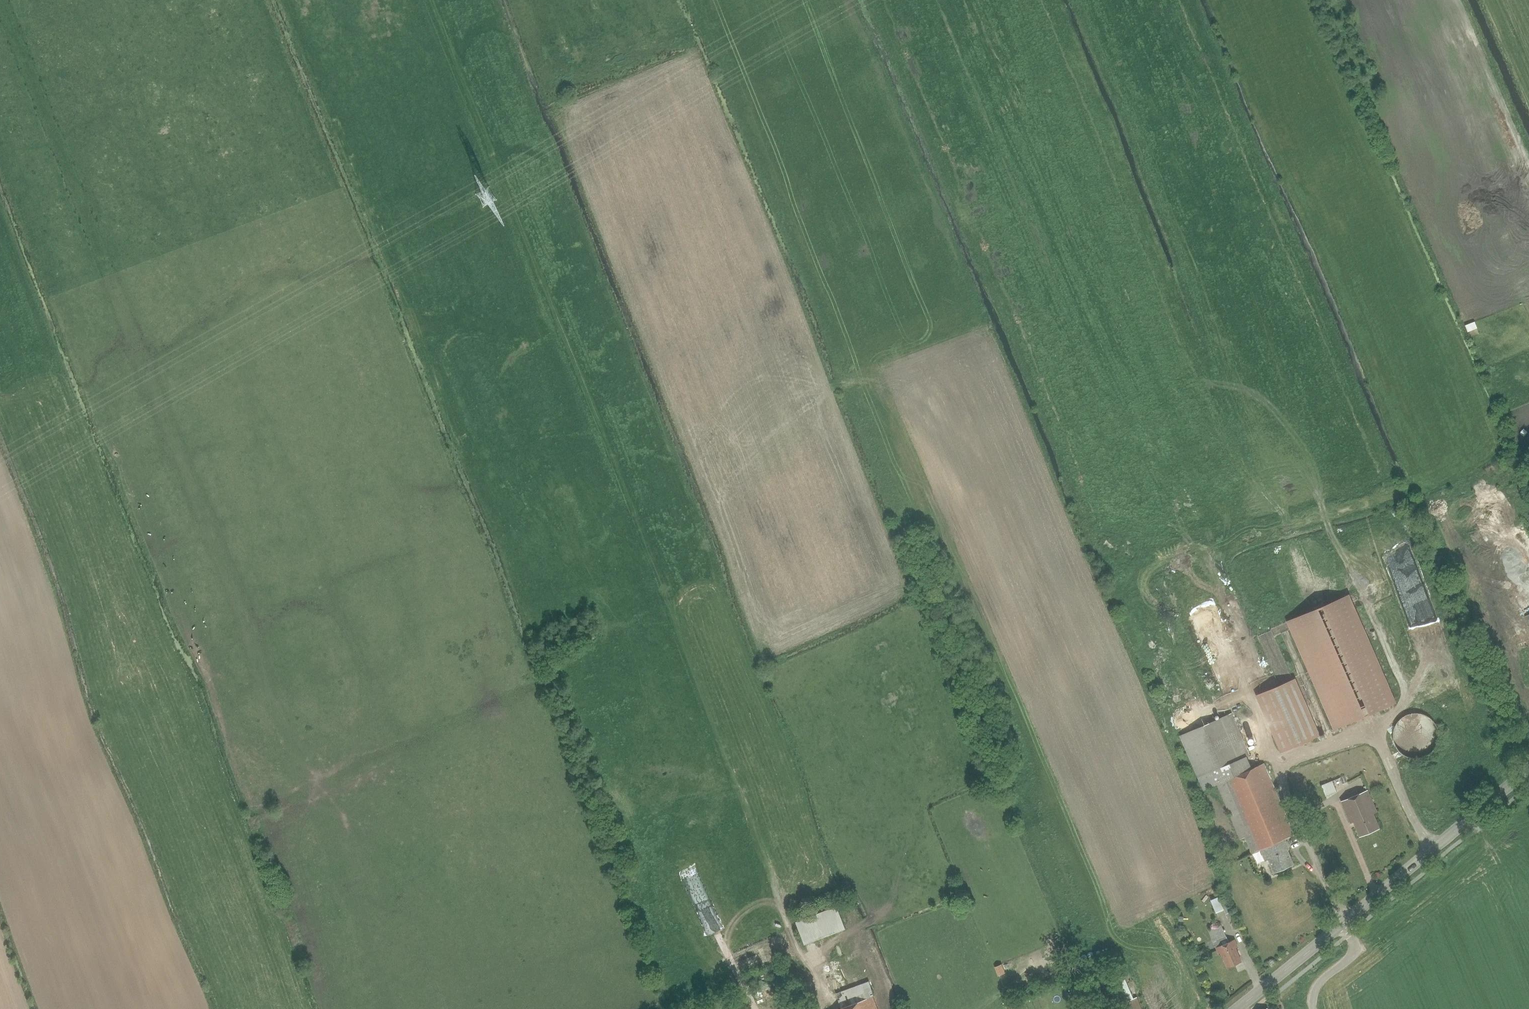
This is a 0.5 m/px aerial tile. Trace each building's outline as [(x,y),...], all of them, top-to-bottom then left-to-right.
[(1327,603),(1373,711),(1400,700),(1354,592),(1327,603)] [(1322,606),(1289,620),(1335,728),(1368,714),(1322,606)] [(1298,677),(1260,693),(1283,748),(1321,732),(1298,677)] [(1425,710),(1395,718),(1405,754),(1428,748),(1424,734),(1431,732),(1425,710)] [(1234,712),(1182,734),(1205,788),(1220,782),(1256,766),(1234,712)] [(1288,836),(1296,832),(1266,762),(1256,766),(1220,782),(1243,836),(1246,835),(1253,851),(1262,847),(1288,836)] [(1328,795),(1339,791),(1334,779),(1323,784),(1328,795)] [(1369,788),(1343,799),(1352,821),(1354,820),(1361,837),(1382,828),(1376,812),(1379,811),(1369,788)] [(1288,836),(1262,847),(1267,859),(1270,858),(1275,871),(1299,861),(1288,836)] [(1231,901),(1224,904),(1235,928),(1241,925),(1231,901)] [(839,904),(799,919),(808,944),(848,929),(839,904)] [(1230,941),(1223,924),(1211,930),(1218,946),(1230,941)] [(1230,941),(1218,946),(1221,953),(1223,952),(1229,967),(1244,960),(1239,948),(1241,947),(1237,938),(1230,941)] [(1136,996),(1126,976),(1116,980),(1126,1001),(1136,996)] [(838,992),(843,1007),(875,996),(869,981),(838,992)] [(1123,1002),(1127,1008),(1144,1008),(1138,995),(1136,996),(1126,1001),(1123,1002)] [(839,1008),(880,1008),(875,996),(843,1007),(839,1008)]
